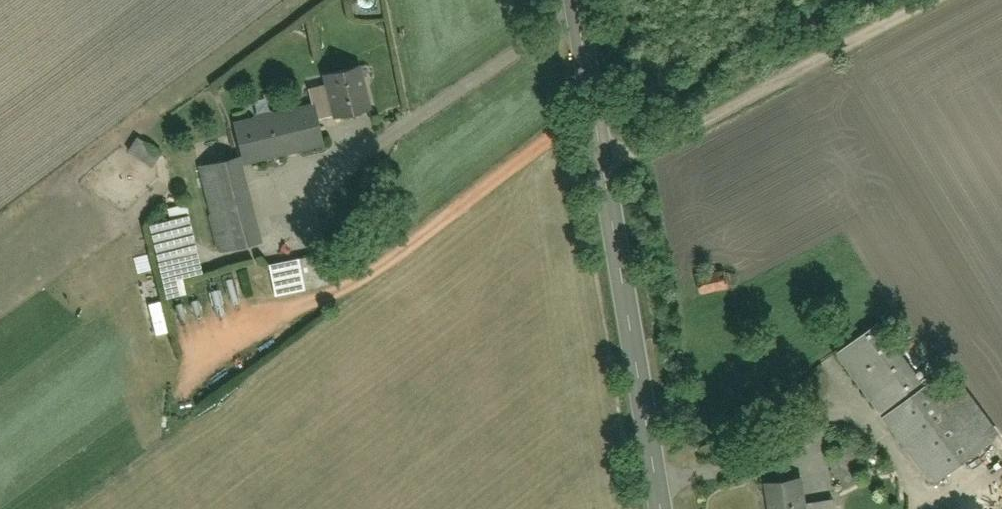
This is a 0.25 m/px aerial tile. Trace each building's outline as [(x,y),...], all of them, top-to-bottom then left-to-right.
[(355,74),(316,76),(317,110),(357,108),(355,74)] [(320,110),(244,123),(250,160),(326,148),(320,110)] [(122,160),(142,180),(164,158),(144,138),(122,160)] [(204,167),(220,257),(262,249),(246,160),(204,167)] [(156,227),(169,283),(209,273),(196,218),(156,227)] [(273,266),(277,296),(326,290),(322,260),(273,266)] [(702,270),(703,300),(733,299),(731,268),(702,270)] [(889,323),(842,358),(888,420),(935,385),(889,323)] [(935,385),(888,420),(933,481),(1000,432),(954,371),(935,385)] [(839,494),(808,498),(806,479),(768,483),(771,508),(841,508),(839,494)]
